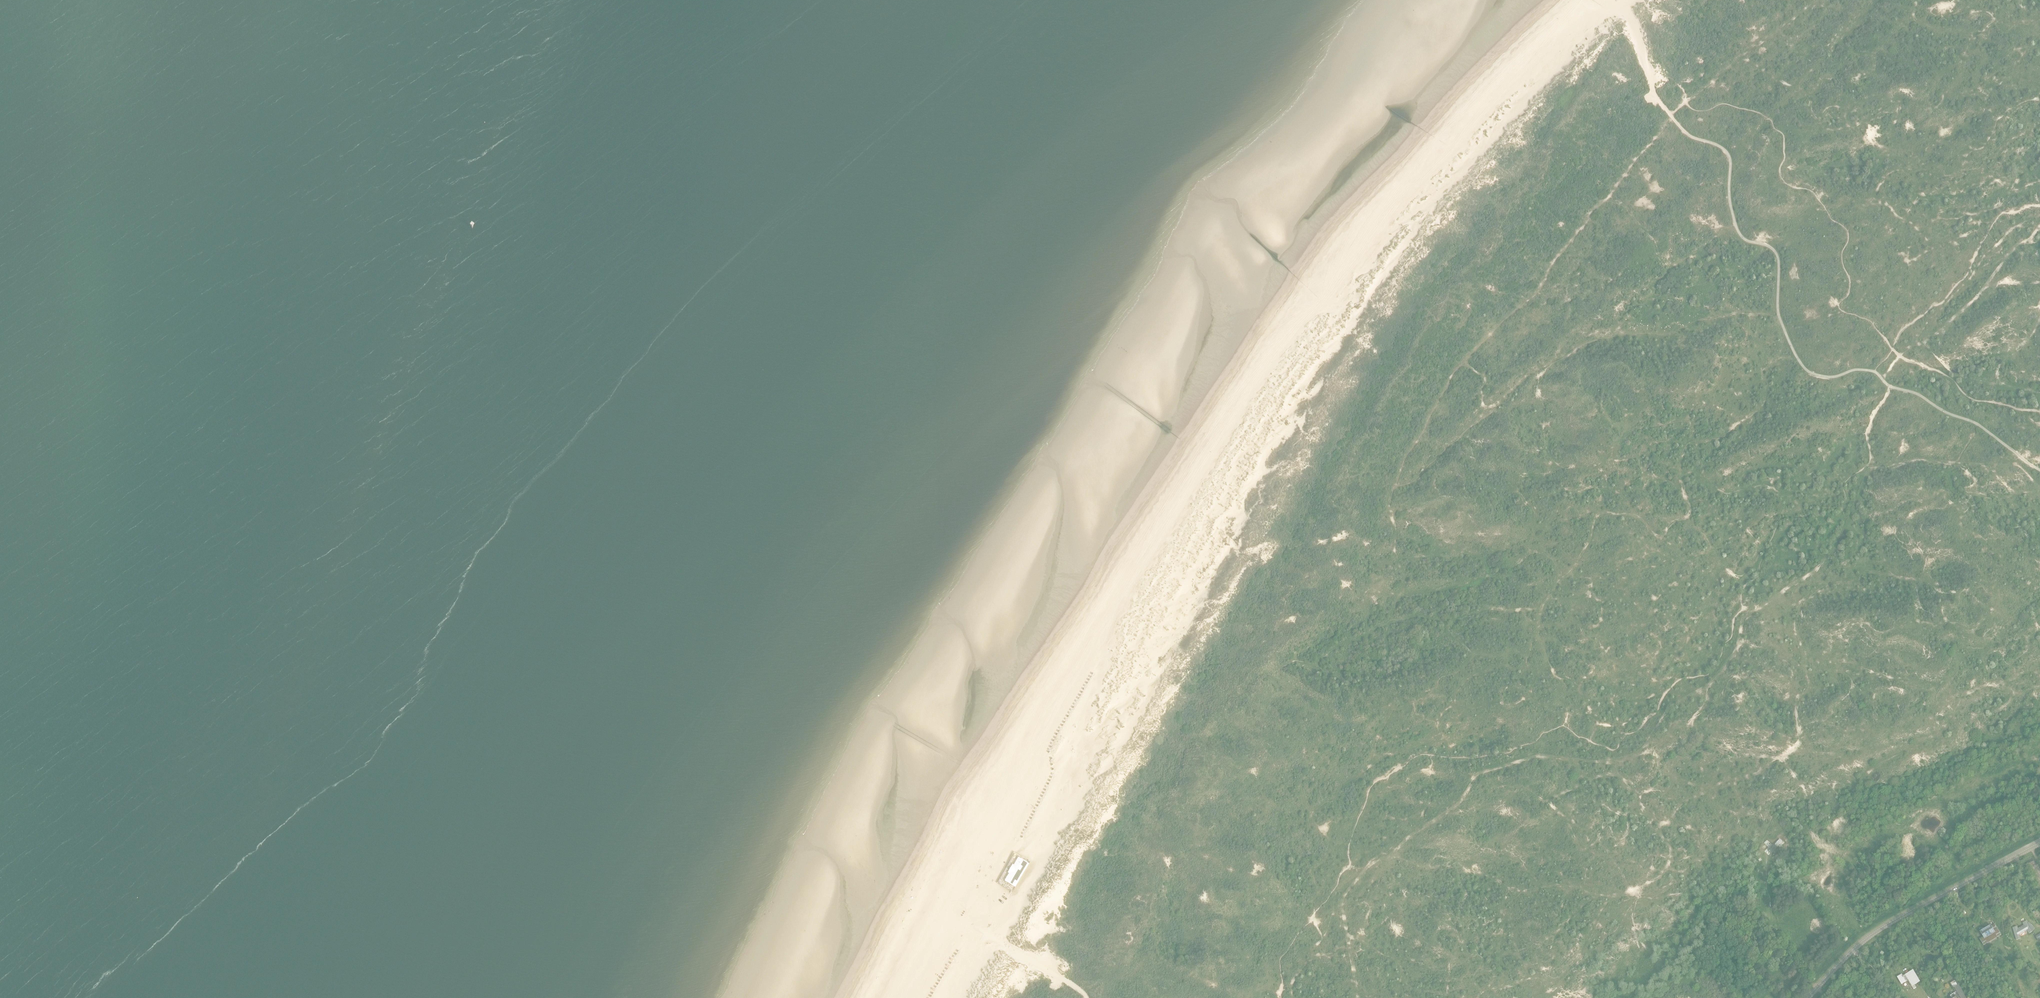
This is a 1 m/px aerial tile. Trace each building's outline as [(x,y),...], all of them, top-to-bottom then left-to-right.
[(1774,845),(1769,850),(1771,852),(1772,851),(1775,854),(1779,849),(1774,845)] [(1008,875),(1004,882),(1015,888),(1029,864),(1018,858),(1013,866),(1012,866),(1007,874),(1008,875)] [(2029,933),(2033,931),(2027,921),(2023,923),(2024,925),(2018,929),(2017,926),(2013,928),(2016,940),(2021,939),(2020,934),(2025,931),(2024,930),(2027,929),(2029,933)] [(1983,937),(1979,939),(1983,945),(1987,943),(1986,941),(1996,935),(1997,937),(2001,935),(1994,924),(1991,926),(1990,926),(1991,927),(1986,930),(1986,929),(1980,932),(1983,937)] [(1914,984),(1919,981),(1913,970),(1903,976),(1902,974),(1897,977),(1901,984),(1908,980),(1911,986),(1912,986),(1914,989),(1916,987),(1914,984)] [(1958,985),(1954,988),(1956,992),(1950,995),(1952,997),(1951,997),(1960,997),(1966,997),(1958,985)]
